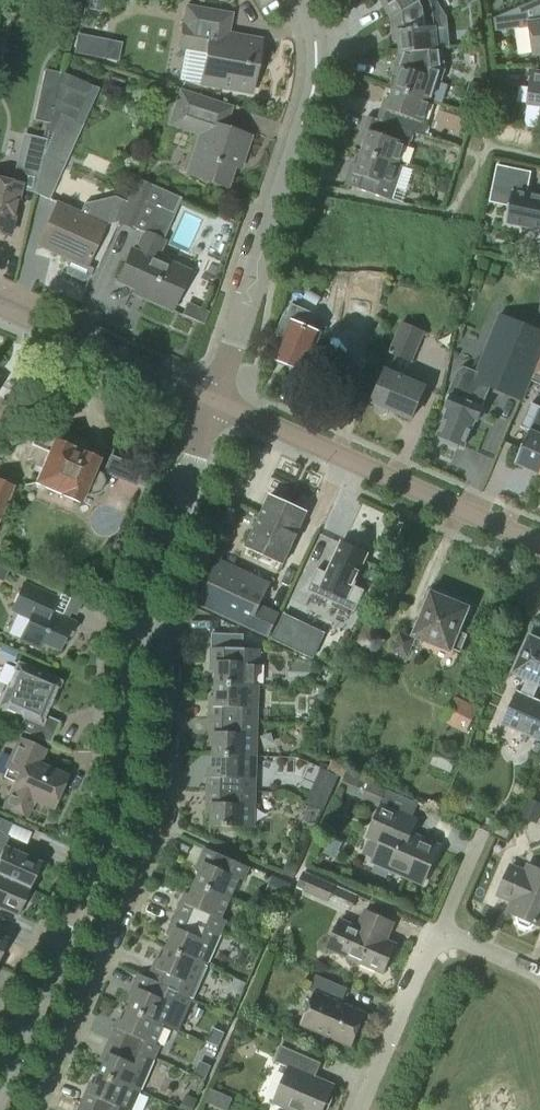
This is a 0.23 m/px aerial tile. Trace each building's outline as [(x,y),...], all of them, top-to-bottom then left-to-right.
[(389,4),(384,7),(391,19),(422,0),(386,0),(389,4)] [(437,0),(422,0),(391,19),(393,32),(398,32),(400,53),(438,49),(438,48),(436,27),(441,27),(438,2),(437,0)] [(494,19),(496,32),(531,27),(534,54),(539,53),(539,0),(538,0),(494,19)] [(201,84),(208,85),(251,92),(252,87),(256,84),(257,75),(255,71),(260,40),(228,35),(232,14),(186,6),(179,48),(207,52),(201,84)] [(78,35),(74,52),(95,57),(99,39),(78,35)] [(394,90),(430,101),(437,80),(442,81),(446,70),(443,48),(438,48),(438,49),(400,53),(396,66),(401,68),(394,90)] [(62,72),(45,68),(40,85),(58,89),(62,72)] [(532,71),(528,105),(539,106),(539,72),(532,71)] [(62,72),(47,140),(41,171),(36,194),(49,200),(65,165),(61,163),(79,123),(75,121),(86,96),(92,93),(95,87),(62,72)] [(483,89),(471,85),(462,109),(474,113),(483,89)] [(180,90),(173,114),(170,123),(201,134),(188,173),(226,186),(232,168),(239,170),(243,157),(249,137),(219,127),(226,105),(180,90)] [(382,107),(378,120),(414,133),(424,137),(428,123),(423,121),(430,101),(394,90),(387,109),(382,107)] [(369,132),(362,153),(398,165),(398,164),(405,144),(410,146),(414,133),(378,120),(368,117),(364,130),(369,132)] [(30,136),(23,168),(41,171),(47,140),(30,136)] [(398,165),(362,153),(355,173),(350,172),(345,185),(392,201),(403,166),(398,164),(398,165)] [(504,222),(539,229),(539,194),(526,191),(530,171),(496,164),(488,201),(508,205),(504,222)] [(9,236),(14,215),(13,215),(16,202),(17,202),(24,175),(14,173),(12,182),(0,179),(0,234),(9,236)] [(127,202),(119,221),(134,228),(135,227),(144,231),(148,233),(162,240),(181,199),(138,178),(132,191),(127,202)] [(118,221),(127,202),(118,197),(114,205),(92,213),(90,218),(58,203),(39,246),(67,259),(65,262),(67,267),(66,270),(67,275),(83,282),(88,280),(93,269),(87,267),(106,225),(118,221)] [(171,310),(188,271),(187,271),(185,275),(154,260),(163,241),(162,240),(144,231),(143,232),(134,251),(130,249),(116,280),(147,294),(145,298),(171,310)] [(371,334),(381,273),(373,272),(371,280),(353,276),(343,329),(371,334)] [(314,373),(321,357),(312,353),(321,332),(304,325),(309,312),(293,306),(288,318),(285,317),(279,332),(286,335),(276,359),(305,371),(305,370),(314,373)] [(524,395),(539,358),(539,330),(501,314),(474,378),(457,371),(448,393),(452,395),(447,407),(449,408),(438,435),(443,437),(442,441),(457,447),(459,444),(464,446),(476,419),(478,420),(484,407),(482,406),(491,386),(523,399),(524,395)] [(413,364),(426,332),(402,322),(389,354),(413,364)] [(386,330),(378,327),(373,339),(381,342),(386,330)] [(460,343),(477,350),(483,335),(466,327),(460,343)] [(524,395),(537,400),(539,392),(539,358),(524,395)] [(387,414),(389,409),(411,419),(425,387),(386,370),(372,402),(375,403),(373,409),(376,413),(383,416),(387,414)] [(539,474),(539,406),(535,404),(524,428),(530,431),(515,463),(539,474)] [(100,493),(105,482),(102,474),(94,470),(98,460),(96,459),(97,457),(95,452),(87,448),(82,450),(81,453),(53,441),(54,438),(52,433),(43,430),(38,432),(37,434),(36,434),(32,445),(25,461),(42,468),(35,483),(80,503),(85,493),(92,496),(100,493)] [(13,487),(0,482),(0,518),(13,487)] [(284,564),(307,512),(269,495),(246,547),(284,564)] [(356,612),(366,590),(354,584),(367,554),(341,542),(328,573),(318,568),(308,590),(356,612)] [(270,584),(218,560),(199,604),(270,637),(279,615),(260,606),(270,584)] [(69,638),(76,622),(50,611),(56,597),(23,583),(11,610),(29,618),(20,641),(39,649),(42,643),(58,651),(65,636),(69,638)] [(461,652),(468,635),(458,631),(467,609),(432,594),(415,635),(450,649),(451,648),(461,652)] [(324,634),(284,615),(273,639),(313,658),(324,634)] [(415,636),(400,631),(393,650),(407,656),(415,636)] [(254,686),(254,684),(255,663),(260,664),(260,649),(244,649),(244,634),(212,633),(211,662),(216,662),(216,685),(254,686)] [(383,649),(383,633),(359,633),(359,649),(383,649)] [(539,739),(539,703),(532,699),(539,683),(539,684),(539,640),(530,636),(525,645),(521,644),(514,660),(518,662),(513,672),(528,678),(521,694),(516,692),(503,722),(539,739)] [(18,652),(1,645),(0,648),(0,657),(13,663),(18,652)] [(0,703),(0,704),(0,706),(24,717),(19,730),(50,744),(59,722),(45,715),(60,682),(17,664),(6,691),(4,691),(3,691),(2,692),(1,693),(0,694),(0,703)] [(254,686),(216,685),(215,706),(210,705),(209,718),(258,720),(259,685),(254,684),(254,686)] [(329,688),(319,687),(319,700),(324,700),(329,688)] [(468,732),(478,710),(453,699),(444,721),(468,732)] [(258,720),(209,718),(209,733),(214,733),(214,754),(257,756),(258,720)] [(7,769),(4,776),(16,782),(5,806),(27,816),(34,799),(52,807),(65,777),(37,765),(44,751),(20,740),(7,769)] [(441,747),(435,763),(452,770),(459,754),(441,747)] [(257,756),(214,754),(213,777),(208,776),(207,790),(256,791),(257,756)] [(385,790),(348,773),(341,789),(378,806),(385,790)] [(256,791),(207,790),(207,804),(212,804),(211,827),(255,828),(256,791)] [(314,790),(308,802),(324,809),(329,797),(314,790)] [(527,797),(520,816),(536,822),(539,811),(539,801),(527,797)] [(423,882),(438,848),(410,835),(416,821),(382,806),(368,836),(381,842),(373,860),(423,882)] [(501,813),(496,825),(511,832),(517,820),(501,813)] [(2,819),(0,818),(0,877),(28,889),(35,873),(38,874),(42,864),(5,848),(9,838),(6,837),(11,823),(2,819)] [(204,863),(196,883),(231,899),(240,878),(244,880),(250,867),(206,848),(200,861),(204,863)] [(289,861),(283,872),(294,877),(299,865),(289,861)] [(528,866),(525,872),(511,866),(498,895),(513,901),(508,911),(519,916),(518,920),(519,924),(527,928),(531,926),(533,922),(539,925),(539,871),(528,866)] [(328,901),(334,887),(310,876),(304,890),(328,901)] [(16,915),(19,916),(23,906),(20,905),(28,889),(0,877),(0,908),(16,915)] [(277,878),(270,895),(284,901),(285,902),(293,885),(291,884),(277,878)] [(182,901),(177,913),(221,933),(227,920),(222,918),(231,899),(196,883),(187,903),(182,901)] [(357,927),(356,927),(340,919),(328,949),(383,973),(396,944),(386,940),(394,923),(365,910),(357,927)] [(176,928),(167,948),(202,964),(202,965),(206,967),(221,933),(177,913),(171,926),(176,928)] [(268,933),(254,928),(249,941),(263,946),(268,933)] [(1,949),(4,950),(8,941),(0,937),(0,952),(1,949)] [(154,966),(149,978),(148,979),(183,994),(183,995),(192,999),(198,986),(193,984),(202,965),(202,964),(167,948),(159,968),(154,966)] [(148,979),(149,978),(139,973),(133,987),(138,989),(130,1009),(164,1024),(179,1030),(192,999),(183,995),(183,994),(148,979)] [(351,1047),(357,1031),(365,1013),(342,1003),(348,989),(316,975),(309,990),(315,993),(301,1025),(351,1047)] [(195,1006),(191,1015),(200,1019),(204,1010),(195,1006)] [(116,1027),(114,1031),(111,1039),(155,1058),(160,1046),(156,1044),(161,1031),(164,1024),(130,1009),(121,1029),(116,1027)] [(214,1029),(208,1042),(219,1047),(225,1034),(214,1029)] [(155,1058),(111,1039),(105,1052),(110,1053),(101,1074),(136,1089),(136,1088),(141,1090),(149,1071),(155,1058)] [(334,1085),(306,1073),(312,1059),(282,1046),(275,1061),(289,1067),(274,1102),(291,1109),(323,1109),(334,1085)] [(200,1062),(194,1074),(204,1079),(210,1066),(200,1062)] [(101,1074),(92,1093),(88,1091),(82,1104),(96,1109),(132,1109),(141,1090),(136,1088),(136,1089),(101,1074)] [(212,1090),(206,1103),(218,1107),(221,1099),(230,1103),(232,1099),(212,1090)] [(199,1098),(197,1098),(187,1093),(180,1108),(186,1109),(193,1109),(199,1098)]
